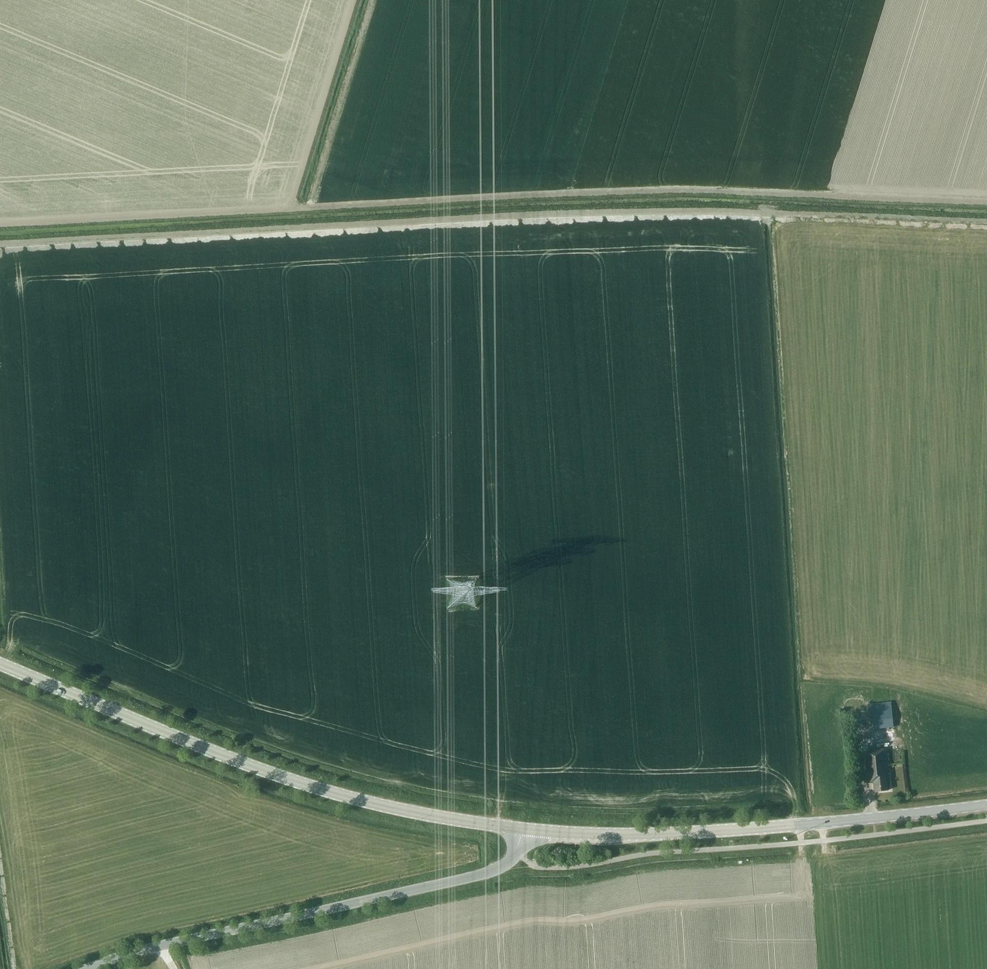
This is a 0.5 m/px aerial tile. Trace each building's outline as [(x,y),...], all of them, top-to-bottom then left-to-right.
[(894,727),(892,702),(872,704),(875,729),(894,727)] [(875,782),(876,791),(890,790),(888,778),(891,778),(889,765),(891,765),(889,748),(862,752),(866,783),(875,782)]
